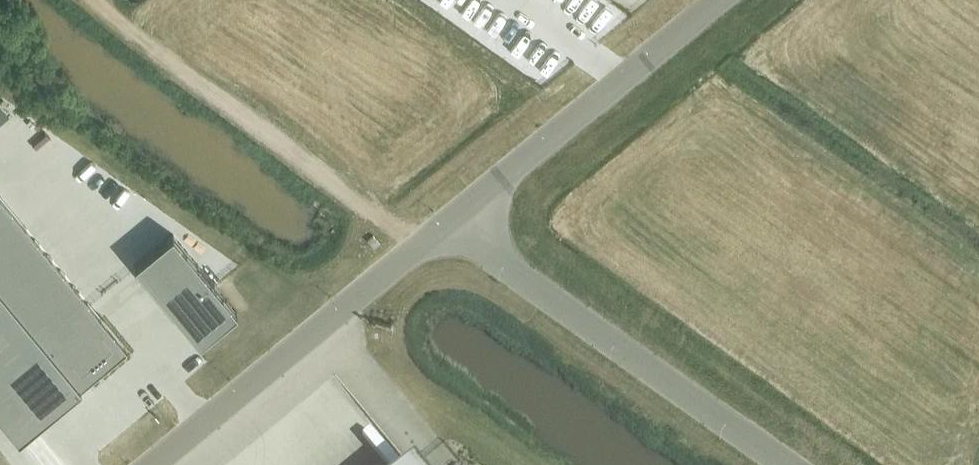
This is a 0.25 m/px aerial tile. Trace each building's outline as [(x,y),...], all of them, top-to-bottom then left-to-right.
[(18,440),(126,351),(0,198),(0,418),(18,440)] [(172,233),(134,265),(199,343),(237,312),(172,233)] [(378,429),(368,433),(377,453),(387,449),(378,429)]
